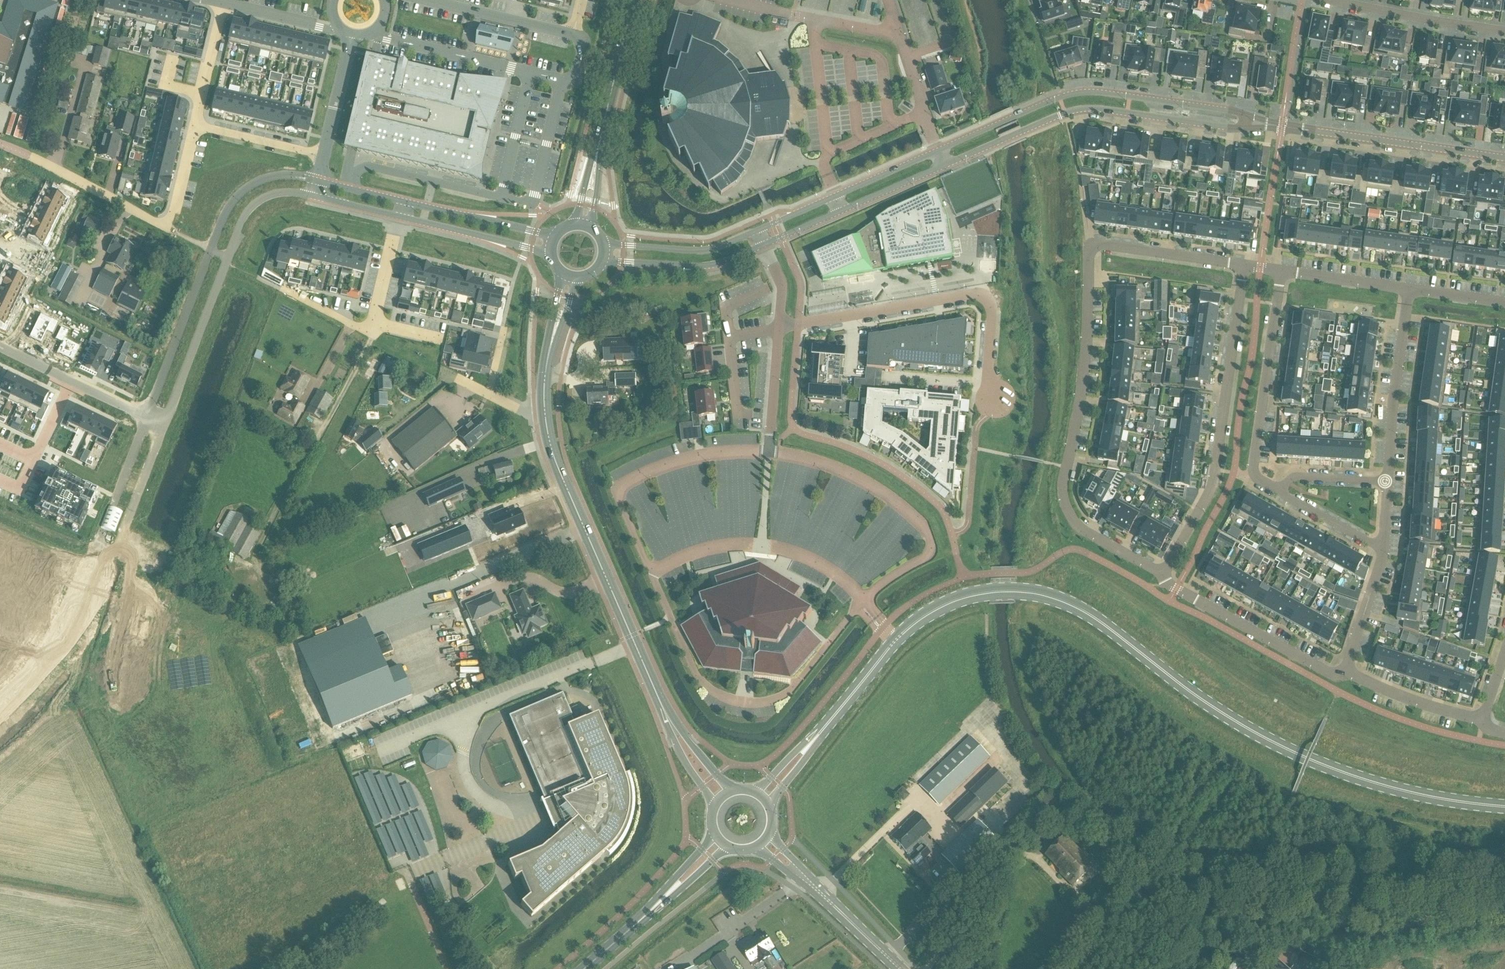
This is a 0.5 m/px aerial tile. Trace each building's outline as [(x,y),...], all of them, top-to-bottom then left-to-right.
[(2,104),(3,102),(10,104),(9,106),(25,111),(58,4),(47,0),(9,0),(2,24),(0,23),(0,104),(2,104)] [(106,2),(100,1),(97,13),(103,15),(114,17),(119,0),(106,0),(106,2)] [(113,21),(119,23),(120,19),(125,20),(126,19),(125,19),(130,0),(119,0),(114,17),(113,21)] [(141,0),(130,0),(125,19),(126,19),(135,21),(136,21),(141,0)] [(152,1),(145,0),(141,0),(136,21),(135,21),(135,22),(146,25),(152,1)] [(1042,4),(1041,4),(1043,11),(1041,12),(1042,14),(1040,14),(1043,22),(1044,22),(1045,23),(1064,17),(1060,6),(1058,6),(1056,0),(1040,0),(1042,4)] [(1118,9),(1128,11),(1131,0),(1119,0),(1118,9)] [(1138,4),(1151,6),(1150,14),(1158,15),(1161,1),(1155,0),(1139,0),(1138,4)] [(1166,6),(1164,5),(1163,11),(1177,14),(1176,21),(1184,23),(1182,32),(1183,33),(1188,7),(1187,10),(1180,8),(1181,0),(1167,0),(1166,6)] [(1213,26),(1216,12),(1210,11),(1211,4),(1209,3),(1210,0),(1196,0),(1193,12),(1204,14),(1202,24),(1213,26)] [(1232,18),(1259,23),(1261,11),(1247,8),(1248,2),(1236,0),(1232,18)] [(1444,0),(1432,0),(1431,7),(1442,8),(1442,6),(1443,6),(1444,0)] [(1443,6),(1455,8),(1456,0),(1444,0),(1443,6)] [(1471,10),(1482,12),(1484,0),(1472,0),(1471,10)] [(1482,12),(1494,14),(1496,2),(1502,3),(1502,0),(1484,0),(1482,12)] [(158,23),(162,4),(152,1),(146,25),(157,27),(158,23)] [(168,25),(173,6),(162,4),(158,23),(168,25)] [(179,28),(183,9),(182,9),(173,6),(168,25),(178,27),(179,28)] [(189,30),(194,11),(194,12),(195,9),(183,6),(182,9),(183,9),(179,28),(178,27),(177,32),(188,35),(189,34),(190,30),(189,30)] [(205,14),(194,12),(194,11),(189,30),(190,30),(189,34),(200,36),(205,14)] [(750,159),(757,141),(784,138),(789,126),(787,126),(784,114),(782,114),(780,99),(782,99),(782,86),(784,86),(777,75),(750,78),(739,62),(723,48),(720,46),(719,45),(714,43),(720,28),(699,20),(681,15),(680,14),(669,60),(670,60),(670,58),(682,61),(677,82),(672,80),(672,78),(671,78),(665,102),(666,102),(667,99),(672,100),(669,114),(662,115),(663,125),(670,124),(676,137),(672,139),(670,137),(669,137),(680,159),(681,159),(680,157),(685,154),(695,174),(696,174),(695,172),(699,169),(709,190),(710,189),(709,187),(714,184),(722,195),(722,194),(733,186),(731,183),(735,180),(737,177),(750,159)] [(1314,17),(1310,41),(1324,44),(1324,48),(1331,49),(1334,34),(1327,32),(1330,21),(1314,17)] [(1083,26),(1081,18),(1073,21),(1076,28),(1083,26)] [(1162,30),(1164,19),(1158,18),(1156,29),(1162,30)] [(1258,23),(1259,23),(1232,18),(1229,35),(1241,38),(1242,32),(1254,34),(1256,23),(1258,23)] [(239,46),(244,23),(233,21),(228,43),(239,46)] [(250,48),(255,26),(256,24),(244,21),(244,23),(239,46),(250,48)] [(1356,26),(1344,23),(1342,35),(1336,34),(1333,47),(1340,48),(1341,43),(1352,46),(1356,26)] [(481,27),(476,45),(508,52),(512,35),(508,34),(509,30),(485,24),(484,28),(481,27)] [(260,51),(265,28),(255,26),(250,48),(260,51)] [(1368,28),(1356,26),(1352,46),(1363,48),(1362,52),(1369,54),(1371,41),(1365,40),(1368,28)] [(271,53),(276,31),(265,28),(260,51),(271,53)] [(1168,31),(1157,29),(1156,36),(1167,38),(1168,31)] [(1372,55),(1390,58),(1395,33),(1394,33),(1395,32),(1384,29),(1381,43),(1375,42),(1372,55)] [(281,55),(286,33),(276,31),(271,53),(281,55)] [(292,58),(297,36),(286,33),(281,55),(292,58)] [(1404,48),(1407,36),(1395,33),(1390,58),(1408,62),(1410,49),(1404,48)] [(1095,57),(1096,57),(1095,66),(1096,66),(1096,68),(1100,69),(1101,69),(1104,70),(1105,68),(1106,68),(1107,65),(1111,66),(1112,56),(1121,58),(1124,35),(1114,34),(1113,44),(1098,42),(1097,51),(1095,51),(1095,57)] [(302,60),(307,38),(297,36),(292,58),(302,60)] [(313,63),(318,41),(307,38),(302,60),(313,63)] [(1060,70),(1068,68),(1068,69),(1074,67),(1074,66),(1082,64),(1083,52),(1088,53),(1090,40),(1073,38),(1071,52),(1056,57),(1060,70)] [(1201,38),(1199,49),(1205,50),(1207,39),(1201,38)] [(1434,41),(1423,40),(1421,48),(1420,48),(1419,55),(1420,55),(1420,60),(1430,61),(1429,66),(1440,67),(1442,55),(1436,54),(1438,44),(1433,43),(1434,41)] [(324,66),(329,43),(328,43),(318,41),(313,63),(324,66)] [(1231,41),(1229,50),(1245,53),(1247,44),(1231,41)] [(117,51),(118,48),(119,46),(109,43),(107,49),(117,51)] [(89,55),(89,44),(72,44),(72,55),(89,55)] [(1444,68),(1443,75),(1450,76),(1451,70),(1455,71),(1455,65),(1463,66),(1466,46),(1454,44),(1452,56),(1446,55),(1444,68)] [(1139,74),(1140,74),(1143,52),(1142,52),(1132,51),(1132,46),(1126,45),(1124,58),(1130,59),(1128,71),(1131,71),(1131,73),(1139,74)] [(1477,47),(1466,46),(1463,66),(1474,67),(1473,72),(1480,73),(1482,60),(1476,59),(1477,47)] [(92,66),(107,69),(112,51),(91,47),(89,53),(95,55),(92,66)] [(196,57),(198,51),(185,48),(185,50),(184,54),(196,57)] [(1504,52),(1504,51),(1504,49),(1494,48),(1492,61),(1486,61),(1484,73),(1502,76),(1504,52)] [(1160,63),(1161,50),(1155,49),(1154,54),(1143,52),(1140,74),(1152,76),(1154,62),(1160,63)] [(1176,52),(1169,51),(1168,64),(1173,65),(1172,77),(1183,79),(1186,59),(1175,57),(1176,52)] [(1198,60),(1186,59),(1183,79),(1185,79),(1185,81),(1193,82),(1194,80),(1195,80),(1197,68),(1205,69),(1207,53),(1199,51),(1198,60)] [(1215,85),(1227,87),(1230,64),(1219,63),(1219,58),(1213,57),(1211,70),(1217,71),(1215,85)] [(1268,60),(1255,58),(1253,74),(1260,75),(1257,91),(1259,91),(1259,94),(1267,95),(1267,92),(1272,93),(1273,87),(1276,87),(1277,79),(1275,79),(1276,72),(1266,71),(1268,60)] [(476,176),(495,97),(490,89),(405,69),(405,70),(398,69),(398,68),(368,60),(348,146),(476,176)] [(1247,75),(1248,62),(1242,61),(1241,66),(1230,65),(1231,64),(1230,64),(1227,87),(1228,85),(1239,86),(1241,74),(1247,75)] [(933,90),(948,85),(942,67),(927,72),(933,90)] [(103,80),(86,76),(76,113),(80,114),(79,121),(74,120),(68,140),(84,144),(89,124),(87,123),(89,116),(93,117),(103,80)] [(1329,82),(1307,79),(1306,88),(1304,88),(1303,94),(1305,95),(1304,104),(1315,105),(1315,103),(1319,103),(1321,94),(1327,95),(1329,82)] [(1346,111),(1347,112),(1350,85),(1333,82),(1331,95),(1337,96),(1335,108),(1338,108),(1338,110),(1346,111)] [(1368,87),(1350,85),(1347,112),(1358,113),(1360,99),(1366,100),(1368,87)] [(1390,90),(1372,88),(1370,101),(1376,102),(1375,114),(1381,114),(1381,116),(1386,117),(1390,90)] [(223,113),(228,91),(217,89),(212,111),(213,111),(223,114),(223,113)] [(1408,93),(1390,90),(1386,117),(1392,118),(1392,116),(1398,117),(1400,105),(1406,106),(1408,93)] [(233,116),(239,94),(228,91),(223,113),(223,114),(233,116)] [(963,101),(960,92),(936,100),(941,116),(956,112),(958,111),(961,113),(963,109),(965,109),(965,107),(966,103),(963,101)] [(163,93),(161,100),(164,101),(161,112),(165,113),(165,112),(183,117),(184,117),(186,106),(186,105),(177,103),(178,97),(163,93)] [(244,118),(249,96),(239,94),(233,116),(244,118)] [(1430,96),(1412,94),(1410,106),(1416,107),(1414,119),(1417,120),(1417,121),(1425,123),(1426,123),(1430,96)] [(58,95),(54,108),(62,110),(66,97),(58,95)] [(254,121),(260,99),(249,96),(244,118),(254,121)] [(1447,99),(1430,96),(1426,123),(1438,124),(1440,111),(1446,111),(1447,99)] [(1485,117),(1488,98),(1482,97),(1481,103),(1469,101),(1465,128),(1466,129),(1466,126),(1478,128),(1479,116),(1485,117)] [(265,123),(270,101),(260,99),(254,121),(265,123)] [(1456,127),(1465,128),(1469,101),(1452,99),(1450,112),(1456,112),(1454,124),(1456,125),(1456,127)] [(869,116),(878,115),(877,100),(860,101),(861,122),(869,121),(869,116)] [(275,126),(281,104),(270,101),(265,123),(275,126)] [(286,128),(291,106),(281,104),(275,126),(285,128),(286,128)] [(1504,134),(1504,133),(1504,107),(1491,105),(1489,118),(1495,118),(1493,132),(1504,134)] [(296,131),(302,109),(291,106),(286,128),(285,128),(285,131),(296,133),(297,131),(296,131)] [(313,111),(302,109),(296,131),(297,131),(307,133),(313,111)] [(162,122),(162,123),(181,127),(183,117),(165,112),(165,113),(162,122)] [(134,117),(121,113),(115,135),(105,133),(99,156),(114,160),(121,132),(129,134),(134,117)] [(159,121),(156,133),(160,134),(160,133),(178,138),(181,127),(162,123),(162,122),(159,121)] [(1091,153),(1097,154),(1100,133),(1089,131),(1087,142),(1081,141),(1079,154),(1085,155),(1085,156),(1090,156),(1091,153)] [(160,134),(157,144),(176,148),(178,138),(160,133),(160,134)] [(1112,134),(1100,133),(1097,154),(1096,159),(1115,161),(1117,148),(1110,147),(1112,134)] [(1124,149),(1117,148),(1115,161),(1123,163),(1123,158),(1134,159),(1134,164),(1138,138),(1126,136),(1124,149)] [(1150,140),(1138,138),(1134,164),(1153,167),(1155,153),(1148,153),(1150,140)] [(1162,154),(1155,153),(1153,167),(1160,168),(1161,163),(1172,165),(1175,143),(1163,142),(1162,154)] [(1172,165),(1172,170),(1183,172),(1183,171),(1191,172),(1192,159),(1185,158),(1187,145),(1175,143),(1172,165)] [(157,144),(155,154),(174,159),(176,148),(157,144)] [(1199,160),(1192,159),(1191,172),(1198,173),(1198,171),(1210,172),(1213,149),(1201,147),(1199,160)] [(1213,149),(1210,172),(1210,170),(1217,171),(1216,176),(1228,177),(1228,179),(1230,164),(1223,163),(1225,150),(1213,149)] [(1230,164),(1228,179),(1236,180),(1236,177),(1240,177),(1240,174),(1247,175),(1247,180),(1251,154),(1239,152),(1237,165),(1230,164)] [(153,164),(152,165),(171,169),(174,159),(155,154),(153,164)] [(1262,156),(1251,154),(1247,180),(1266,183),(1268,169),(1261,168),(1262,156)] [(1288,168),(1286,181),(1293,182),(1293,180),(1293,179),(1305,180),(1309,154),(1303,154),(1302,154),(1297,154),(1295,169),(1288,168)] [(1316,185),(1323,186),(1325,173),(1318,172),(1321,157),(1315,156),(1315,155),(1309,154),(1305,180),(1305,181),(1306,176),(1317,177),(1316,185)] [(1325,173),(1323,186),(1330,187),(1331,184),(1342,186),(1346,159),(1344,159),(1344,160),(1339,159),(1339,160),(1334,159),(1331,174),(1325,173)] [(1352,190),(1360,191),(1360,192),(1362,178),(1355,177),(1357,162),(1352,161),(1347,160),(1346,159),(1342,186),(1353,187),(1352,190)] [(147,174),(146,174),(169,180),(169,179),(171,169),(152,165),(153,164),(149,163),(147,174)] [(1379,191),(1382,165),(1376,164),(1376,165),(1370,164),(1369,170),(1363,169),(1362,178),(1360,192),(1360,191),(1359,194),(1366,195),(1367,189),(1379,191)] [(1389,196),(1396,197),(1398,183),(1392,183),(1394,168),(1389,167),(1389,166),(1382,165),(1379,191),(1390,193),(1389,196)] [(1404,195),(1415,196),(1419,170),(1413,169),(1412,170),(1407,169),(1405,184),(1398,183),(1396,197),(1404,198),(1404,195)] [(1421,170),(1419,170),(1415,196),(1416,196),(1416,191),(1428,193),(1426,201),(1433,202),(1435,189),(1429,188),(1431,173),(1425,172),(1425,171),(1421,170)] [(123,172),(121,179),(127,181),(133,182),(135,175),(123,172)] [(1435,189),(1433,202),(1440,203),(1441,199),(1452,200),(1456,173),(1449,172),(1449,174),(1444,174),(1442,189),(1435,188),(1435,189)] [(1463,174),(1456,173),(1452,200),(1463,202),(1463,206),(1470,207),(1472,193),(1465,192),(1467,177),(1462,176),(1463,174)] [(145,174),(143,185),(166,190),(166,191),(168,191),(171,180),(169,179),(169,180),(146,174),(147,174),(145,174)] [(1478,194),(1472,193),(1470,207),(1477,208),(1477,204),(1488,205),(1492,178),(1485,177),(1485,180),(1480,179),(1478,194)] [(1492,178),(1488,205),(1500,207),(1499,211),(1504,212),(1504,198),(1502,197),(1504,182),(1499,182),(1499,179),(1492,178)] [(118,189),(118,191),(124,192),(127,181),(121,179),(118,189)] [(143,185),(140,196),(163,202),(166,191),(166,190),(143,185)] [(1106,226),(1109,202),(1100,201),(1098,185),(1088,186),(1091,207),(1091,206),(1097,207),(1095,224),(1106,226)] [(48,190),(42,202),(62,212),(64,213),(73,195),(62,190),(60,196),(48,190)] [(812,255),(823,281),(952,259),(946,224),(932,193),(889,212),(853,237),(812,255)] [(42,202),(37,213),(57,223),(62,212),(42,202)] [(955,214),(955,224),(959,224),(978,216),(982,216),(984,221),(986,221),(986,227),(992,227),(992,221),(991,221),(991,214),(996,214),(996,209),(993,210),(990,202),(985,202),(975,206),(976,211),(967,211),(960,214),(955,214)] [(1109,202),(1106,226),(1116,227),(1119,208),(1109,207),(1109,202)] [(1119,208),(1116,227),(1127,229),(1130,210),(1130,208),(1119,206),(1119,208)] [(1140,211),(1130,210),(1127,229),(1138,230),(1140,211)] [(1151,213),(1140,211),(1138,230),(1148,232),(1151,213)] [(1162,217),(1159,233),(1170,235),(1173,218),(1173,214),(1162,212),(1162,217)] [(31,225),(51,234),(52,234),(57,223),(37,213),(31,225)] [(1151,213),(1148,232),(1159,233),(1162,217),(1151,215),(1151,213)] [(1177,216),(1174,235),(1185,237),(1188,218),(1177,216)] [(1198,220),(1188,218),(1185,237),(1196,238),(1198,220)] [(1286,232),(1284,242),(1295,244),(1299,220),(1281,218),(1279,231),(1286,232)] [(83,230),(101,238),(105,227),(88,219),(83,230)] [(1209,221),(1198,220),(1196,238),(1206,240),(1209,221)] [(1299,220),(1295,244),(1296,244),(1296,243),(1306,244),(1309,224),(1308,228),(1298,226),(1299,220)] [(1209,221),(1206,240),(1217,241),(1219,225),(1209,223),(1209,221)] [(1241,226),(1230,224),(1228,243),(1238,245),(1242,221),(1241,226)] [(1242,221),(1238,245),(1250,246),(1251,239),(1257,240),(1259,230),(1252,229),(1253,222),(1242,221)] [(1230,226),(1219,225),(1217,241),(1228,243),(1230,224),(1230,226)] [(1320,226),(1309,224),(1306,244),(1317,246),(1320,226)] [(31,225),(26,237),(48,247),(54,235),(52,234),(51,234),(31,225)] [(1320,226),(1317,246),(1328,247),(1330,231),(1320,229),(1320,226)] [(1341,232),(1338,249),(1349,250),(1352,232),(1352,228),(1341,227),(1341,230),(1341,232)] [(1352,232),(1349,250),(1360,252),(1363,233),(1363,230),(1352,228),(1352,232)] [(1330,231),(1328,247),(1338,249),(1341,232),(1330,231)] [(1377,235),(1366,233),(1364,250),(1375,251),(1377,232),(1377,235)] [(1388,234),(1377,232),(1375,251),(1385,253),(1388,234)] [(1388,234),(1385,253),(1396,254),(1399,235),(1398,238),(1388,236),(1388,234)] [(1410,237),(1399,235),(1396,254),(1407,256),(1410,237)] [(1420,238),(1410,237),(1407,256),(1418,257),(1420,238)] [(111,255),(107,263),(124,271),(135,248),(116,238),(108,253),(111,255)] [(1421,238),(1420,238),(1418,257),(1428,259),(1431,242),(1420,241),(1421,238)] [(1441,244),(1431,242),(1428,259),(1439,260),(1442,241),(1441,241),(1441,244)] [(1453,243),(1442,241),(1439,260),(1450,262),(1453,243)] [(288,266),(288,267),(297,270),(299,263),(303,245),(292,242),(291,247),(292,247),(289,261),(288,266)] [(314,247),(309,266),(321,268),(322,264),(321,264),(326,245),(315,242),(313,247),(314,247)] [(277,262),(276,263),(288,266),(289,261),(292,247),(291,247),(282,244),(282,245),(281,244),(277,262)] [(303,245),(299,263),(309,266),(314,247),(313,247),(304,245),(303,245)] [(326,245),(321,264),(322,264),(332,266),(336,248),(326,245)] [(1467,248),(1456,246),(1453,265),(1464,267),(1467,248)] [(336,248),(332,266),(342,269),(347,250),(346,250),(336,248)] [(347,250),(342,269),(353,271),(357,253),(358,253),(358,250),(347,248),(346,250),(347,250)] [(1467,248),(1464,267),(1475,268),(1477,252),(1467,250),(1467,248)] [(1487,253),(1477,252),(1475,268),(1485,270),(1488,251),(1487,253)] [(1499,252),(1488,251),(1485,270),(1496,271),(1499,252)] [(1499,252),(1496,271),(1504,273),(1504,256),(1499,255),(1499,252)] [(357,253),(353,271),(364,274),(368,255),(358,253),(357,253)] [(990,269),(990,259),(977,259),(977,269),(990,269)] [(51,288),(60,292),(72,270),(62,265),(51,288)] [(404,283),(402,289),(413,291),(414,289),(415,286),(419,267),(408,265),(404,283)] [(415,286),(414,289),(424,292),(430,270),(431,267),(419,265),(419,267),(415,286)] [(264,269),(261,278),(272,283),(275,276),(264,269)] [(93,289),(111,297),(120,278),(103,270),(93,289)] [(430,270),(424,292),(435,294),(436,291),(440,272),(430,270)] [(9,271),(3,283),(21,291),(27,280),(9,271)] [(440,272),(436,291),(446,293),(451,275),(440,272)] [(69,307),(83,279),(71,274),(58,301),(69,307)] [(446,293),(445,298),(456,300),(457,296),(461,277),(451,275),(446,293)] [(461,277),(457,296),(463,297),(467,298),(472,280),(473,277),(461,275),(461,277)] [(472,280),(467,298),(477,301),(478,301),(481,287),(482,287),(483,282),(472,280)] [(0,289),(0,295),(16,303),(21,291),(3,283),(0,289)] [(135,315),(139,306),(146,292),(128,284),(127,283),(116,306),(135,315)] [(1167,301),(1167,284),(1161,283),(1161,291),(1157,291),(1156,301),(1157,301),(1167,301)] [(477,301),(476,305),(487,308),(492,289),(482,287),(481,287),(478,301),(477,301)] [(1115,287),(1115,296),(1117,296),(1117,300),(1136,301),(1141,301),(1144,301),(1144,295),(1141,295),(1141,288),(1135,288),(1135,289),(1129,289),(1129,288),(1115,287)] [(1198,288),(1195,305),(1219,309),(1220,298),(1210,296),(1210,290),(1198,288)] [(487,308),(486,312),(497,315),(498,310),(499,309),(501,309),(502,303),(500,303),(503,292),(502,292),(492,289),(487,308)] [(10,314),(16,303),(0,295),(0,309),(10,314)] [(806,295),(804,313),(831,315),(832,309),(841,310),(841,302),(815,300),(815,296),(806,295)] [(1117,300),(1117,311),(1140,312),(1140,311),(1141,301),(1136,301),(1117,300)] [(1157,312),(1166,312),(1167,301),(1157,301),(1157,312)] [(1195,305),(1193,316),(1217,320),(1219,309),(1195,305)] [(6,334),(15,316),(10,314),(0,309),(0,331),(6,334)] [(1315,330),(1316,320),(1318,320),(1319,313),(1305,310),(1304,317),(1294,316),(1293,327),(1315,330)] [(1140,312),(1117,311),(1116,322),(1140,323),(1140,312)] [(41,314),(29,338),(41,344),(47,332),(53,335),(59,322),(52,319),(52,320),(41,314)] [(697,320),(683,321),(686,347),(696,346),(697,351),(696,351),(698,373),(714,372),(712,352),(704,353),(703,345),(704,345),(703,334),(710,334),(708,314),(697,315),(697,320)] [(1193,327),(1192,327),(1216,330),(1217,320),(1193,316),(1195,317),(1193,327)] [(968,320),(870,337),(867,368),(895,370),(895,364),(905,364),(904,367),(964,372),(968,320)] [(1140,323),(1116,322),(1116,333),(1140,333),(1140,323)] [(1430,327),(1429,339),(1451,342),(1453,332),(1454,332),(1455,325),(1443,323),(1442,329),(1430,327)] [(1355,325),(1353,336),(1358,336),(1377,339),(1378,328),(1359,325),(1355,325)] [(61,327),(55,340),(62,343),(57,353),(73,361),(80,346),(65,339),(68,331),(61,327)] [(1192,327),(1190,338),(1214,341),(1216,330),(1192,327)] [(1294,328),(1292,338),(1311,341),(1313,330),(1315,331),(1315,330),(1293,327),(1292,328),(1294,328)] [(1496,330),(1495,338),(1496,338),(1495,349),(1504,350),(1504,332),(1496,330)] [(463,331),(461,338),(468,339),(465,350),(465,351),(489,356),(488,356),(490,348),(488,347),(489,343),(473,340),(475,334),(463,331)] [(1140,333),(1116,333),(1116,344),(1139,345),(1140,333)] [(1377,339),(1358,336),(1356,347),(1352,346),(1375,350),(1377,339)] [(1195,339),(1194,349),(1213,352),(1214,341),(1190,338),(1195,339)] [(1311,341),(1292,338),(1291,349),(1310,351),(1311,341)] [(1451,342),(1429,339),(1427,349),(1450,353),(1451,342)] [(636,340),(606,341),(606,361),(616,361),(616,362),(617,362),(617,361),(623,360),(623,362),(624,362),(624,360),(636,360),(636,351),(637,351),(637,349),(636,349),(636,340)] [(97,344),(85,368),(97,373),(103,361),(109,364),(114,352),(97,344)] [(815,347),(814,347),(813,356),(814,356),(813,370),(815,371),(815,374),(813,374),(812,388),(810,388),(809,398),(811,398),(811,401),(824,402),(824,399),(841,400),(842,391),(840,391),(842,378),(843,378),(844,372),(842,371),(843,358),(845,359),(846,349),(828,348),(829,345),(816,344),(815,347)] [(1375,350),(1352,346),(1350,357),(1374,361),(1375,350)] [(1134,350),(1115,347),(1114,359),(1136,361),(1133,360),(1134,350)] [(1194,349),(1192,360),(1211,362),(1213,352),(1194,349)] [(1291,349),(1289,359),(1309,362),(1308,362),(1310,351),(1291,349)] [(1450,353),(1427,349),(1426,360),(1448,363),(1450,353)] [(1495,349),(1493,359),(1504,361),(1504,350),(1495,349)] [(452,355),(449,366),(466,370),(468,364),(486,368),(486,367),(486,368),(489,357),(488,357),(489,356),(465,351),(465,350),(463,350),(461,357),(452,355)] [(1323,353),(1322,361),(1329,362),(1330,354),(1323,353)] [(121,356),(116,367),(121,370),(116,380),(136,389),(141,377),(143,372),(125,363),(127,358),(121,356)] [(1374,361),(1350,357),(1349,368),(1372,371),(1374,361)] [(374,359),(366,375),(371,377),(380,361),(374,359)] [(385,359),(378,373),(382,375),(386,367),(389,362),(390,361),(385,359)] [(1136,361),(1114,359),(1113,369),(1135,372),(1136,361)] [(1289,359),(1288,370),(1308,373),(1309,362),(1289,359)] [(1493,359),(1492,370),(1504,372),(1504,361),(1493,359)] [(1187,369),(1187,370),(1209,373),(1211,362),(1192,360),(1191,370),(1187,369)] [(1448,363),(1426,360),(1424,371),(1447,374),(1448,363)] [(1372,371),(1349,368),(1353,369),(1352,379),(1371,382),(1372,371)] [(860,389),(874,390),(876,369),(867,369),(866,381),(861,380),(860,389)] [(1135,372),(1113,369),(1111,380),(1134,383),(1135,372)] [(1185,381),(1184,388),(1200,390),(1201,383),(1208,384),(1209,373),(1187,370),(1185,381)] [(1288,370),(1286,381),(1305,383),(1307,373),(1308,373),(1288,370)] [(1492,370),(1490,381),(1504,383),(1504,372),(1492,370)] [(1447,374),(1424,371),(1423,381),(1445,385),(1447,374)] [(286,378),(280,390),(296,398),(291,408),(285,405),(279,416),(297,425),(306,408),(298,404),(300,400),(310,381),(295,373),(291,381),(286,378)] [(636,374),(616,375),(616,376),(616,384),(617,383),(617,384),(617,388),(636,387),(636,374)] [(0,392),(0,397),(8,401),(18,380),(8,375),(0,392)] [(387,378),(378,378),(378,391),(391,391),(391,387),(387,387),(387,378)] [(1346,378),(1344,389),(1350,390),(1369,393),(1371,382),(1352,379),(1346,378)] [(18,380),(8,401),(18,406),(28,384),(18,380)] [(1134,383),(1111,380),(1110,391),(1134,394),(1134,393),(1129,393),(1130,383),(1134,383)] [(1284,391),(1283,391),(1302,394),(1301,394),(1303,383),(1305,384),(1305,383),(1286,381),(1285,391),(1284,391)] [(1445,385),(1423,381),(1421,392),(1444,395),(1445,385)] [(1490,381),(1489,391),(1504,394),(1504,383),(1490,381)] [(608,390),(589,390),(590,406),(609,406),(609,398),(618,398),(617,388),(617,384),(617,383),(616,384),(611,384),(608,384),(608,390)] [(28,384),(18,406),(18,405),(27,409),(27,410),(27,411),(38,389),(28,384)] [(38,389),(27,411),(37,415),(35,419),(41,422),(49,407),(43,404),(48,394),(38,389)] [(1369,393),(1350,390),(1349,401),(1368,403),(1369,393)] [(306,413),(322,421),(334,400),(318,391),(306,413)] [(901,394),(868,391),(866,409),(864,434),(872,438),(894,449),(893,449),(911,463),(911,462),(936,482),(953,495),(955,467),(957,443),(960,413),(959,413),(961,399),(927,396),(920,395),(919,402),(910,401),(911,394),(901,393),(901,394)] [(1134,394),(1110,391),(1109,402),(1133,405),(1134,394)] [(1182,391),(1179,409),(1203,413),(1204,402),(1201,401),(1202,394),(1182,391)] [(1283,391),(1282,402),(1301,405),(1302,399),(1306,400),(1306,394),(1302,394),(1283,391)] [(1489,391),(1487,402),(1504,405),(1504,394),(1489,391)] [(1444,395),(1421,392),(1420,403),(1442,407),(1444,395)] [(700,417),(716,415),(714,393),(697,395),(699,413),(692,414),(694,428),(701,428),(700,417)] [(383,395),(374,395),(374,408),(387,408),(387,403),(383,403),(383,395)] [(1368,403),(1349,401),(1347,412),(1366,414),(1368,403)] [(1487,402),(1486,413),(1504,416),(1504,405),(1487,402)] [(859,405),(851,404),(850,419),(858,420),(859,405)] [(1131,410),(1109,406),(1106,417),(1129,421),(1131,410)] [(66,414),(60,426),(76,434),(78,430),(86,412),(76,407),(72,416),(66,414)] [(458,438),(455,435),(433,408),(392,442),(414,472),(429,460),(458,438)] [(1178,420),(1201,423),(1203,413),(1179,409),(1179,410),(1184,410),(1182,420),(1178,420)] [(1154,426),(1156,420),(1154,420),(1156,412),(1149,411),(1148,416),(1149,418),(1147,424),(1154,426)] [(1439,412),(1418,411),(1418,422),(1438,423),(1439,412)] [(86,412),(78,430),(88,434),(96,417),(86,412)] [(96,417),(88,434),(97,439),(106,422),(96,417)] [(477,441),(490,431),(479,417),(466,428),(465,427),(457,433),(470,449),(478,442),(477,441)] [(1129,421),(1106,417),(1104,427),(1123,431),(1125,421),(1129,421)] [(1178,420),(1176,431),(1200,434),(1201,423),(1178,420)] [(1486,421),(1485,432),(1504,433),(1504,422),(1486,421)] [(21,425),(15,422),(13,422),(11,427),(18,431),(21,425)] [(97,439),(95,443),(106,448),(116,427),(106,422),(97,439)] [(352,422),(345,436),(352,440),(355,434),(361,437),(364,432),(358,429),(359,425),(352,422)] [(1438,423),(1418,422),(1417,433),(1437,434),(1438,423)] [(690,424),(680,425),(682,438),(688,438),(688,440),(695,439),(694,430),(690,431),(690,424)] [(1123,431),(1104,427),(1102,438),(1121,442),(1123,431)] [(374,428),(357,442),(366,452),(383,438),(382,437),(375,428),(374,428)] [(1176,431),(1175,441),(1198,445),(1200,434),(1176,431)] [(1484,443),(1504,444),(1504,433),(1485,432),(1484,443)] [(1417,433),(1418,433),(1418,444),(1437,445),(1442,445),(1443,434),(1437,434),(1417,433)] [(1343,440),(1342,461),(1353,462),(1354,441),(1354,435),(1344,434),(1343,440)] [(701,437),(702,444),(712,443),(711,436),(701,437)] [(1289,436),(1278,436),(1277,457),(1288,458),(1289,436)] [(1300,437),(1289,436),(1288,458),(1299,458),(1300,437)] [(1311,438),(1300,437),(1299,458),(1309,459),(1311,438)] [(1121,442),(1102,438),(1100,449),(1124,453),(1119,452),(1121,442)] [(1322,438),(1311,438),(1309,459),(1320,460),(1322,438)] [(1332,439),(1322,438),(1320,460),(1331,461),(1332,439)] [(1343,440),(1332,439),(1331,461),(1342,461),(1343,440)] [(1173,441),(1172,452),(1175,452),(1194,455),(1195,445),(1198,445),(1175,441),(1173,441)] [(1365,441),(1354,441),(1353,462),(1364,463),(1365,441)] [(1484,453),(1504,455),(1504,444),(1484,443),(1484,453)] [(1437,445),(1418,444),(1417,454),(1436,456),(1437,445)] [(1124,453),(1100,449),(1098,460),(1109,462),(1107,468),(1120,471),(1124,453)] [(1170,452),(1169,462),(1173,463),(1192,466),(1194,455),(1175,452),(1172,452),(1170,452)] [(1483,464),(1504,466),(1504,455),(1484,453),(1483,464)] [(1436,456),(1417,454),(1416,465),(1440,467),(1440,466),(1435,466),(1436,456)] [(87,460),(89,457),(83,455),(80,461),(86,464),(87,460)] [(1454,468),(1459,468),(1459,462),(1459,457),(1451,457),(1451,467),(1454,468)] [(1167,473),(1191,476),(1192,466),(1173,463),(1169,462),(1168,467),(1173,467),(1172,473),(1167,473)] [(1483,464),(1482,475),(1504,476),(1504,475),(1504,466),(1483,464)] [(496,465),(476,474),(481,484),(487,482),(492,495),(505,489),(503,484),(512,480),(505,465),(498,469),(496,465)] [(1440,467),(1416,465),(1416,476),(1439,477),(1440,467)] [(41,497),(35,510),(48,517),(48,516),(63,523),(64,523),(80,530),(87,515),(86,515),(88,510),(89,510),(94,498),(96,494),(97,493),(96,492),(92,490),(85,487),(53,472),(47,484),(44,491),(41,497)] [(1116,493),(1126,475),(1117,473),(1110,488),(1096,480),(1093,487),(1090,485),(1086,492),(1089,494),(1085,500),(1089,502),(1088,505),(1094,508),(1095,506),(1099,508),(1102,502),(1109,506),(1116,493)] [(1165,490),(1185,502),(1187,487),(1189,488),(1191,476),(1167,473),(1165,490)] [(1504,476),(1482,475),(1482,486),(1504,487),(1504,476)] [(1439,477),(1416,476),(1415,487),(1434,488),(1435,477),(1439,478),(1439,477)] [(429,507),(464,491),(459,479),(424,495),(429,507)] [(1504,487),(1482,486),(1481,497),(1504,498),(1504,487)] [(1434,488),(1415,487),(1414,497),(1433,499),(1434,488)] [(1111,526),(1117,530),(1130,506),(1120,500),(1122,496),(1116,493),(1109,506),(1109,507),(1114,510),(1107,522),(1112,524),(1111,526)] [(1238,502),(1231,513),(1247,522),(1259,501),(1249,496),(1244,505),(1238,502)] [(1433,499),(1414,497),(1413,508),(1432,509),(1433,499)] [(1504,498),(1481,497),(1480,507),(1503,509),(1504,498)] [(1268,507),(1259,501),(1247,522),(1248,522),(1250,518),(1259,523),(1257,527),(1268,507)] [(1140,524),(1149,509),(1143,506),(1140,511),(1130,506),(1117,530),(1123,533),(1124,531),(1128,533),(1136,520),(1141,523),(1140,524)] [(1278,512),(1268,507),(1257,527),(1266,533),(1278,512)] [(1503,509),(1480,507),(1480,518),(1502,520),(1503,509)] [(1412,518),(1412,519),(1435,520),(1439,521),(1439,510),(1432,509),(1413,508),(1413,518),(1412,518)] [(507,509),(489,516),(494,529),(497,536),(498,536),(504,533),(505,536),(515,532),(514,529),(520,527),(520,529),(526,526),(524,520),(522,521),(518,510),(508,514),(507,509)] [(1149,509),(1140,524),(1146,527),(1139,539),(1143,542),(1142,544),(1148,547),(1161,523),(1152,518),(1154,513),(1149,510),(1149,509)] [(1287,517),(1278,512),(1266,533),(1276,538),(1287,517)] [(219,546),(246,561),(264,528),(237,513),(219,546)] [(1297,522),(1287,517),(1276,538),(1278,534),(1287,539),(1297,522)] [(434,528),(442,525),(439,518),(431,521),(434,528)] [(1502,520),(1480,518),(1479,529),(1501,530),(1502,520)] [(1435,520),(1412,519),(1411,530),(1435,531),(1435,520)] [(1287,539),(1285,543),(1295,548),(1295,547),(1306,527),(1297,522),(1287,539)] [(1171,529),(1161,523),(1148,547),(1154,550),(1156,548),(1160,551),(1167,538),(1172,541),(1180,527),(1174,524),(1171,529)] [(471,543),(464,527),(418,546),(425,562),(471,543)] [(1315,533),(1306,527),(1295,547),(1304,552),(1304,553),(1304,554),(1315,533)] [(1501,530),(1479,529),(1478,540),(1501,541),(1501,530)] [(1435,531),(1411,530),(1410,541),(1435,543),(1436,531),(1435,531)] [(1325,538),(1315,533),(1304,554),(1313,559),(1325,538)] [(1334,543),(1325,538),(1313,559),(1323,564),(1334,543)] [(1501,541),(1478,540),(1477,551),(1500,552),(1501,541)] [(1334,543),(1323,564),(1327,566),(1329,562),(1335,565),(1344,548),(1334,543)] [(1434,549),(1410,545),(1408,556),(1432,560),(1434,549)] [(1344,570),(1353,554),(1344,548),(1335,565),(1344,570)] [(1215,581),(1226,560),(1210,551),(1205,562),(1211,565),(1205,576),(1215,581)] [(1353,554),(1344,570),(1365,582),(1369,569),(1360,564),(1363,559),(1353,554)] [(773,564),(785,567),(787,559),(775,556),(773,564)] [(1432,560),(1408,556),(1406,566),(1425,570),(1427,559),(1431,560),(1432,560)] [(1476,556),(1474,567),(1496,571),(1498,560),(1476,556)] [(1215,581),(1224,586),(1233,570),(1224,564),(1227,560),(1226,560),(1215,581)] [(814,609),(797,599),(802,588),(762,564),(716,578),(720,590),(700,596),(703,605),(706,605),(708,611),(683,625),(705,667),(703,672),(740,676),(741,671),(756,673),(756,678),(792,682),(793,676),(823,642),(802,622),(806,617),(808,617),(814,609)] [(1425,570),(1406,566),(1404,577),(1423,580),(1425,570)] [(1496,571),(1474,567),(1472,578),(1494,581),(1496,571)] [(1224,586),(1234,591),(1243,575),(1233,570),(1224,586)] [(1243,597),(1252,580),(1243,575),(1234,591),(1243,597)] [(1326,581),(1320,577),(1316,583),(1323,587),(1326,581)] [(1423,580),(1404,577),(1402,588),(1421,591),(1423,580)] [(1494,581),(1472,578),(1470,588),(1492,592),(1494,581)] [(1243,597),(1253,602),(1262,585),(1252,580),(1243,597)] [(1312,584),(1309,590),(1316,594),(1319,588),(1312,584)] [(1262,607),(1271,590),(1262,585),(1253,602),(1262,607)] [(1262,607),(1272,612),(1281,596),(1283,592),(1274,586),(1271,590),(1262,607)] [(1421,591),(1402,588),(1401,598),(1423,602),(1419,601),(1421,591)] [(1492,592),(1470,588),(1468,599),(1490,603),(1492,592)] [(1358,601),(1361,591),(1356,589),(1355,592),(1346,590),(1344,596),(1358,601)] [(511,597),(519,616),(516,618),(519,627),(523,625),(528,636),(531,638),(538,635),(540,631),(539,629),(544,626),(546,622),(541,610),(537,609),(530,612),(528,608),(529,606),(523,592),(511,597)] [(1272,612),(1281,618),(1292,597),(1290,601),(1281,596),(1272,612)] [(496,597),(482,603),(481,601),(467,607),(472,619),(486,613),(487,616),(498,611),(497,608),(500,607),(496,597)] [(1281,618),(1290,623),(1302,602),(1292,597),(1281,618)] [(1423,602),(1401,598),(1399,609),(1422,613),(1421,612),(1423,602)] [(1490,603),(1468,599),(1466,609),(1488,613),(1490,603)] [(1290,623),(1300,628),(1311,608),(1310,608),(1309,611),(1300,606),(1302,602),(1290,623)] [(1300,628),(1309,633),(1320,613),(1311,608),(1300,628)] [(1399,609),(1397,620),(1404,621),(1403,627),(1419,633),(1420,624),(1422,613),(1399,609)] [(1488,613),(1466,609),(1464,620),(1488,624),(1487,624),(1488,613)] [(1309,633),(1319,638),(1330,618),(1321,613),(1320,613),(1309,633)] [(1319,638),(1329,644),(1331,640),(1333,641),(1336,635),(1334,634),(1340,623),(1330,618),(1319,638)] [(1488,624),(1464,620),(1462,631),(1486,635),(1488,624)] [(366,621),(299,648),(332,729),(412,696),(400,667),(387,672),(366,621)] [(1397,636),(1399,630),(1386,625),(1384,631),(1397,636)] [(1432,630),(1431,637),(1436,638),(1437,632),(1442,633),(1442,629),(1439,628),(1438,628),(1438,631),(1432,630)] [(1486,635),(1462,631),(1460,642),(1484,646),(1486,635)] [(1377,662),(1375,668),(1386,671),(1392,653),(1393,649),(1382,645),(1381,650),(1379,656),(1377,655),(1375,662),(1377,662)] [(1401,656),(1392,653),(1386,671),(1396,675),(1403,652),(1401,656)] [(1414,655),(1403,652),(1396,675),(1406,678),(1414,655)] [(536,654),(520,661),(522,666),(539,659),(536,654)] [(1414,655),(1406,678),(1416,681),(1424,659),(1414,655)] [(1424,659),(1416,681),(1427,685),(1434,662),(1424,659)] [(1444,666),(1434,662),(1427,685),(1437,688),(1444,666)] [(1455,669),(1444,666),(1437,688),(1447,692),(1455,669)] [(1455,669),(1447,692),(1457,695),(1465,672),(1455,669)] [(1465,672),(1457,695),(1468,699),(1470,693),(1471,693),(1473,687),(1472,686),(1476,676),(1465,672)] [(508,864),(514,879),(520,877),(529,898),(521,905),(531,917),(605,853),(609,857),(612,854),(617,849),(621,843),(625,838),(628,832),(630,825),(632,819),(633,812),(634,805),(634,801),(633,794),(632,787),(630,781),(628,774),(623,776),(597,715),(575,725),(562,694),(509,717),(544,802),(541,803),(546,815),(552,829),(555,827),(558,835),(541,851),(508,864)] [(940,806),(992,757),(971,736),(920,785),(940,806)] [(490,779),(498,777),(491,755),(482,758),(490,779)] [(948,814),(962,828),(1008,784),(994,769),(948,814)] [(334,796),(339,807),(348,803),(344,793),(334,796)] [(405,811),(411,809),(408,797),(402,798),(405,811)] [(510,803),(498,808),(502,820),(514,815),(510,803)] [(324,835),(320,826),(348,815),(352,826),(372,817),(367,804),(337,816),(336,814),(309,825),(315,839),(324,835)] [(908,853),(908,852),(913,857),(911,859),(919,867),(932,854),(926,848),(928,846),(922,840),(933,829),(918,813),(893,837),(908,853)] [(978,820),(942,855),(960,874),(996,839),(978,820)] [(452,821),(416,833),(424,858),(431,856),(426,841),(445,834),(443,829),(454,826),(452,821)] [(374,822),(357,829),(359,833),(376,826),(374,822)] [(1066,836),(1047,856),(1060,869),(1061,875),(1074,887),(1096,865),(1066,836)] [(752,936),(740,944),(752,963),(758,959),(761,963),(771,956),(768,952),(775,948),(765,933),(755,940),(752,936)] [(1297,961),(1300,963),(1297,968),(1324,968),(1325,966),(1300,954),(1297,961)] [(1277,960),(1269,968),(1288,968),(1277,960)]
